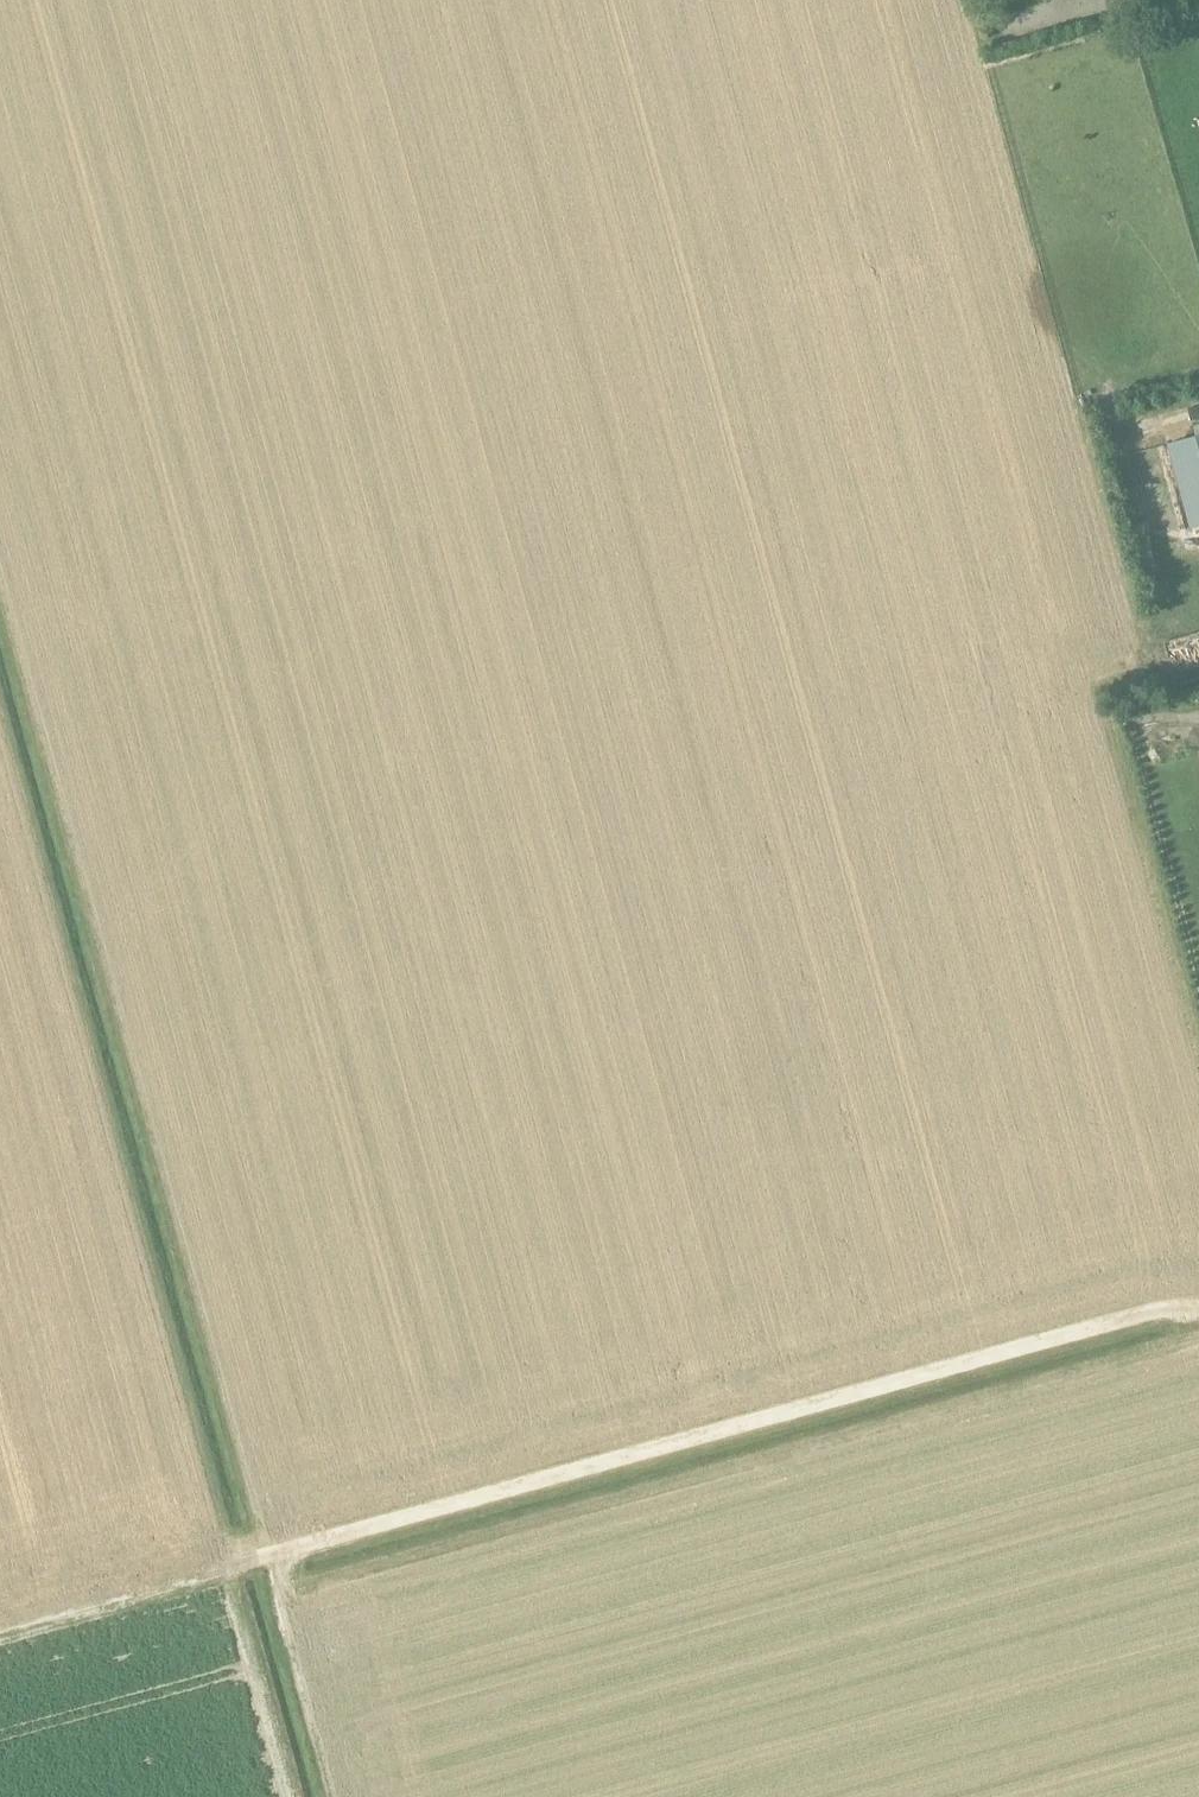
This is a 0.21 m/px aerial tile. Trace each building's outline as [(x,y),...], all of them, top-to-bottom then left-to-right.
[(1162,435),(1180,530),(1198,526),(1198,428),(1162,435)]
